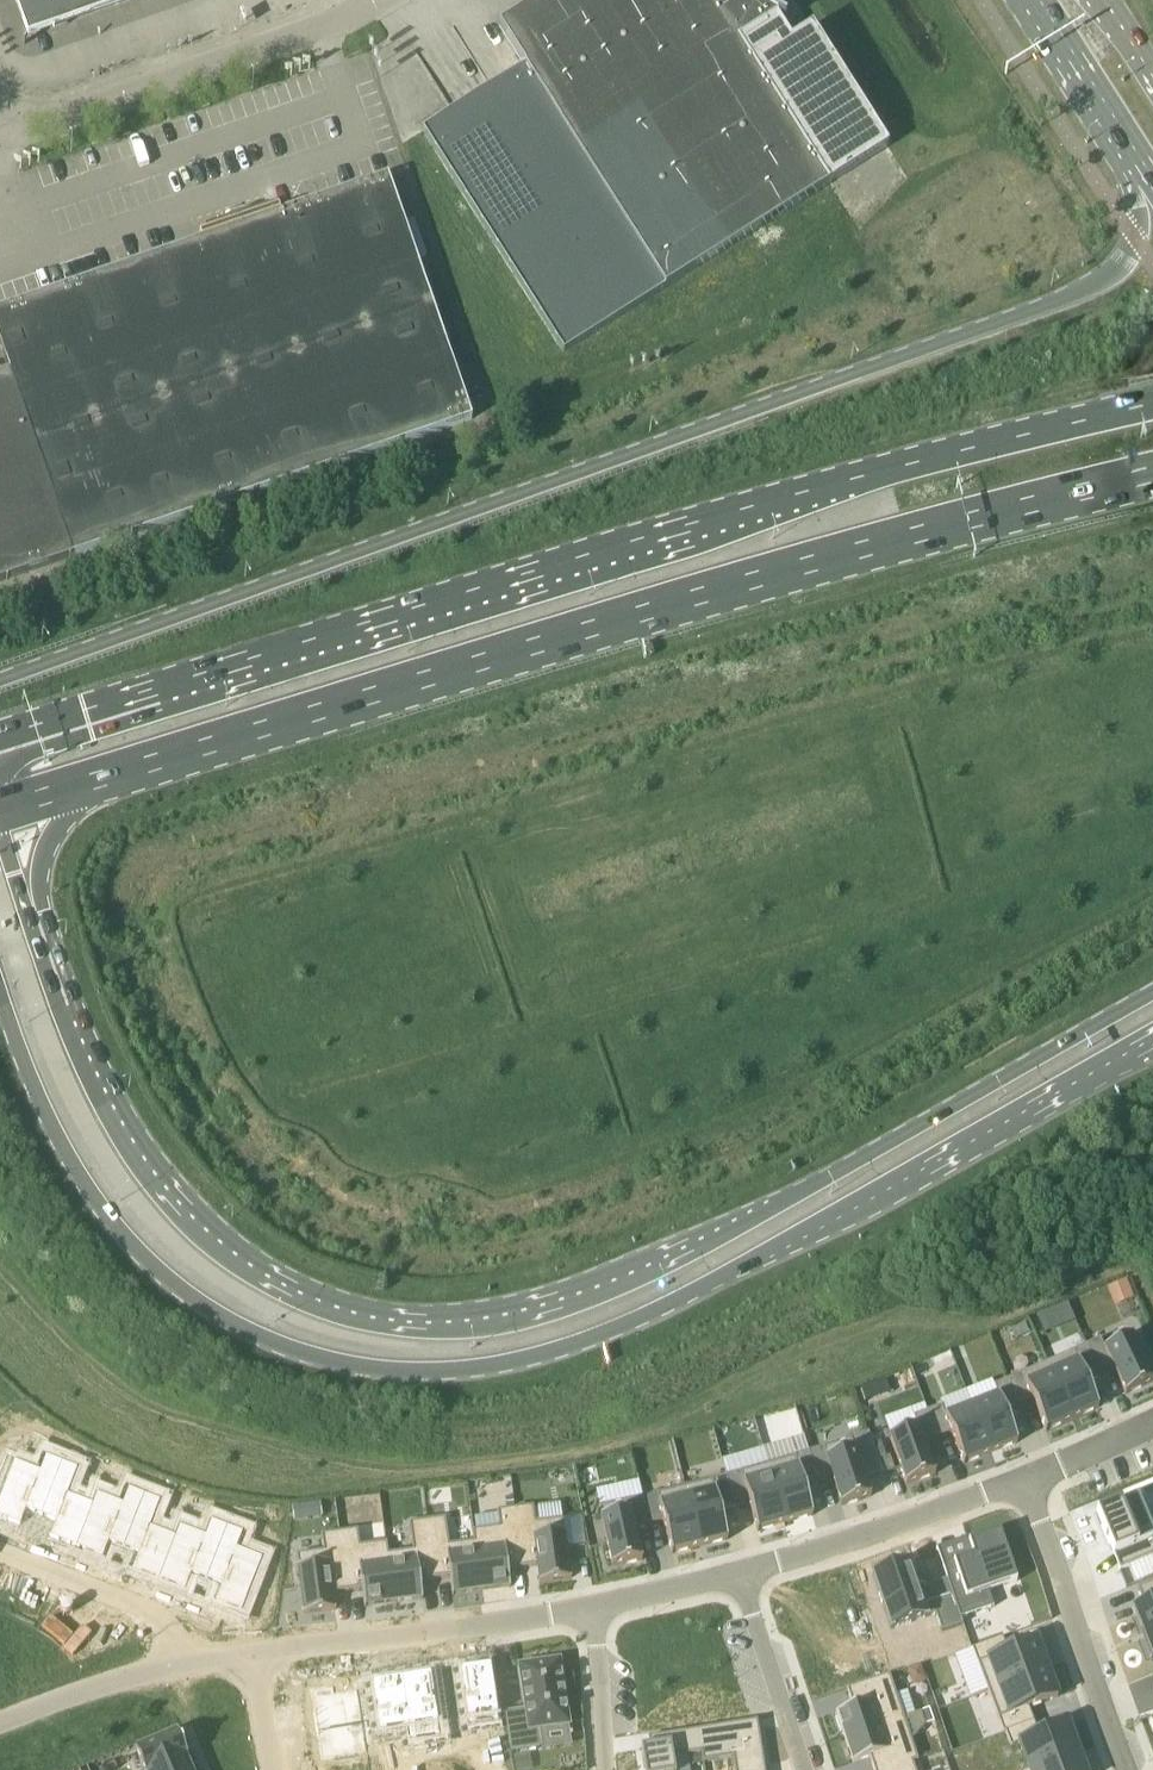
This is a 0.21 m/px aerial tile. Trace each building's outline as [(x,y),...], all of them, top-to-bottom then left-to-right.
[(124,0),(19,0),(31,33),(124,0)] [(500,26),(525,66),(423,131),(564,354),(829,185),(739,42),(778,17),(785,22),(786,20),(777,14),(767,8),(758,2),(755,0),(540,0),(500,26)] [(74,558),(472,420),(389,177),(280,215),(279,211),(200,238),(202,242),(0,311),(0,344),(10,372),(0,376),(0,583),(74,558)] [(1068,1304),(1059,1308),(1066,1326),(1075,1322),(1068,1304)] [(1100,1372),(1113,1366),(1127,1396),(1152,1384),(1152,1379),(1134,1338),(1106,1351),(1101,1340),(1088,1346),(1100,1372)] [(1086,1379),(1100,1372),(1088,1346),(1075,1352),(1079,1363),(1053,1374),(1073,1420),(1100,1409),(1086,1379)] [(1073,1420),(1053,1374),(1028,1386),(1023,1376),(1009,1381),(1020,1407),(1033,1402),(1047,1432),(1073,1420)] [(1006,1413),(1020,1407),(1009,1381),(995,1387),(1000,1397),(974,1408),(992,1454),(1018,1444),(1006,1413)] [(867,1386),(858,1390),(863,1404),(872,1401),(867,1386)] [(965,1465),(992,1454),(974,1408),(947,1418),(943,1407),(929,1413),(939,1439),(953,1434),(965,1465)] [(939,1439),(929,1413),(915,1418),(919,1429),(891,1438),(908,1486),(936,1476),(925,1444),(939,1439)] [(729,1469),(810,1453),(807,1439),(726,1455),(729,1469)] [(825,1449),(811,1453),(818,1481),(833,1476),(843,1507),(872,1498),(851,1440),(825,1449)] [(811,1453),(767,1466),(786,1525),(814,1517),(804,1485),(818,1481),(811,1453)] [(21,1528),(22,1526),(21,1526),(27,1512),(40,1517),(62,1461),(45,1455),(35,1481),(9,1471),(8,1472),(9,1473),(0,1495),(0,1519),(21,1528)] [(62,1461),(40,1517),(54,1522),(48,1539),(49,1540),(49,1539),(75,1548),(93,1504),(69,1494),(79,1468),(62,1461)] [(728,1477),(735,1505),(749,1501),(758,1533),(786,1525),(767,1466),(742,1473),(728,1477)] [(735,1505),(728,1477),(684,1488),(701,1548),(729,1541),(720,1509),(735,1505)] [(93,1504),(75,1548),(102,1559),(101,1560),(103,1560),(109,1544),(123,1549),(145,1494),(128,1487),(118,1513),(93,1504)] [(673,1555),(701,1548),(684,1488),(644,1499),(650,1526),(665,1523),(673,1555)] [(145,1494),(123,1550),(137,1555),(130,1571),(132,1572),(132,1571),(158,1581),(176,1536),(151,1526),(162,1501),(145,1494)] [(1103,1508),(1126,1564),(1152,1556),(1152,1518),(1144,1494),(1103,1508)] [(636,1529),(650,1526),(644,1499),(629,1501),(600,1507),(603,1519),(614,1568),(643,1562),(636,1529)] [(541,1504),(523,1506),(531,1565),(545,1563),(548,1581),(549,1581),(549,1580),(577,1576),(570,1528),(544,1532),(541,1504)] [(509,1536),(481,1540),(488,1588),(519,1584),(519,1582),(518,1582),(516,1567),(531,1565),(523,1506),(505,1509),(509,1536)] [(452,1516),(434,1518),(442,1577),(456,1575),(459,1593),(460,1593),(460,1591),(488,1588),(481,1540),(455,1543),(452,1516)] [(388,1555),(387,1555),(393,1603),(430,1596),(430,1594),(429,1594),(427,1579),(442,1577),(434,1518),(415,1521),(420,1548),(388,1555)] [(176,1536),(158,1581),(184,1591),(184,1592),(185,1593),(192,1576),(206,1582),(227,1526),(210,1519),(200,1545),(176,1536)] [(227,1526),(206,1582),(219,1587),(214,1601),(213,1601),(212,1602),(243,1614),(259,1571),(260,1571),(261,1569),(234,1559),(244,1533),(227,1526)] [(358,1531),(340,1534),(348,1593),(362,1591),(364,1608),(365,1608),(365,1607),(393,1603),(387,1555),(388,1555),(386,1544),(359,1547),(358,1531)] [(973,1557),(943,1568),(961,1620),(994,1608),(989,1593),(1017,1583),(1000,1533),(969,1544),(973,1557)] [(323,1552),(297,1557),(298,1569),(304,1613),(304,1615),(336,1611),(336,1609),(335,1609),(333,1595),(348,1593),(340,1534),(322,1536),(323,1552)] [(907,1557),(870,1569),(888,1623),(937,1606),(929,1581),(916,1586),(907,1557)] [(1139,1611),(1152,1647),(1152,1589),(1146,1591),(1152,1605),(1139,1611)] [(1007,1636),(979,1646),(984,1660),(992,1657),(992,1658),(993,1658),(1003,1685),(1051,1667),(1041,1640),(1040,1639),(1012,1649),(1007,1636)] [(524,1717),(506,1719),(511,1757),(540,1753),(538,1737),(569,1732),(559,1666),(518,1672),(524,1717)] [(465,1702),(451,1704),(455,1734),(470,1731),(469,1722),(499,1717),(491,1667),(460,1672),(465,1702)] [(1051,1667),(1003,1685),(1014,1711),(1012,1712),(1013,1713),(1005,1716),(1010,1730),(1038,1719),(1033,1706),(1062,1695),(1061,1694),(1051,1667)] [(858,1704),(840,1710),(849,1735),(903,1717),(889,1674),(852,1686),(858,1704)] [(432,1676),(402,1681),(410,1731),(439,1726),(440,1736),(455,1734),(451,1704),(436,1706),(432,1676)] [(377,1715),(362,1717),(367,1747),(382,1744),(381,1735),(410,1731),(402,1681),(372,1685),(377,1715)] [(334,1685),(311,1688),(320,1743),(353,1739),(346,1689),(334,1691),(334,1685)] [(930,1710),(921,1713),(925,1727),(934,1724),(934,1723),(930,1710)] [(849,1735),(857,1760),(874,1754),(877,1761),(880,1769),(883,1769),(917,1758),(903,1717),(849,1735)] [(1038,1719),(1010,1730),(1015,1744),(1023,1741),(1024,1742),(1025,1742),(1035,1769),(1082,1751),(1072,1724),(1072,1723),(1043,1733),(1038,1719)] [(703,1727),(707,1751),(706,1751),(707,1761),(738,1756),(740,1769),(770,1769),(764,1727),(750,1730),(749,1720),(703,1727)] [(646,1746),(650,1769),(680,1769),(678,1755),(706,1751),(707,1751),(703,1727),(664,1733),(664,1734),(658,1735),(660,1744),(646,1746)] [(145,1769),(160,1769),(187,1758),(188,1760),(189,1759),(179,1734),(137,1752),(145,1769)] [(1035,1769),(1090,1769),(1082,1751),(1035,1769)] [(188,1760),(187,1758),(160,1769),(192,1769),(188,1760)] [(917,1758),(883,1769),(921,1769),(917,1758)]
